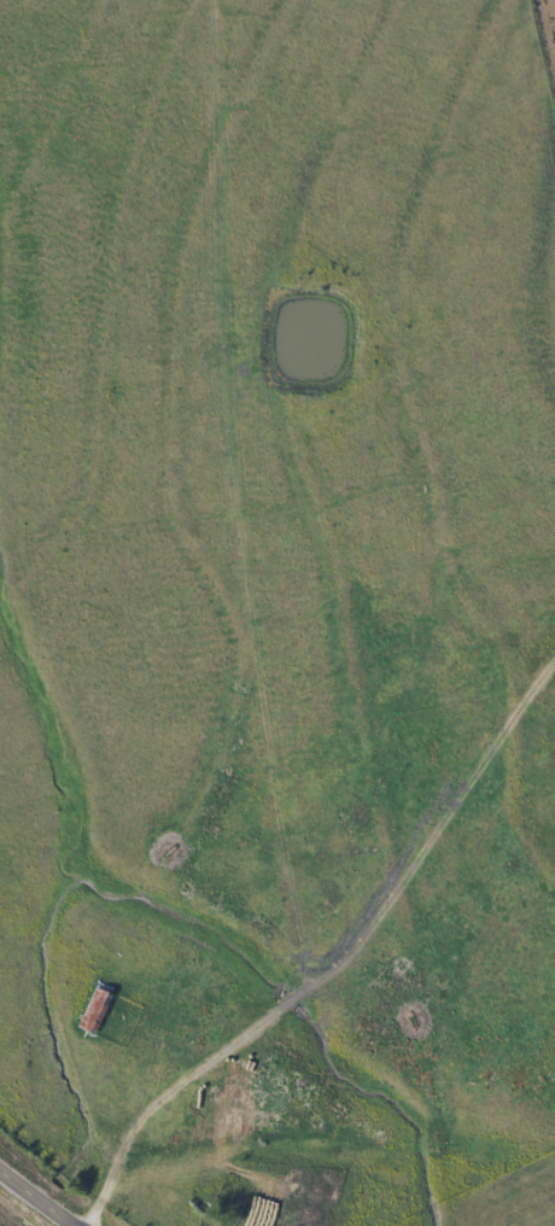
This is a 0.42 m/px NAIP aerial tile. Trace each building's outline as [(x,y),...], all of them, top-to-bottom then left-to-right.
[(93,1034),(76,1026),(93,987),(111,994),(93,1034)]
